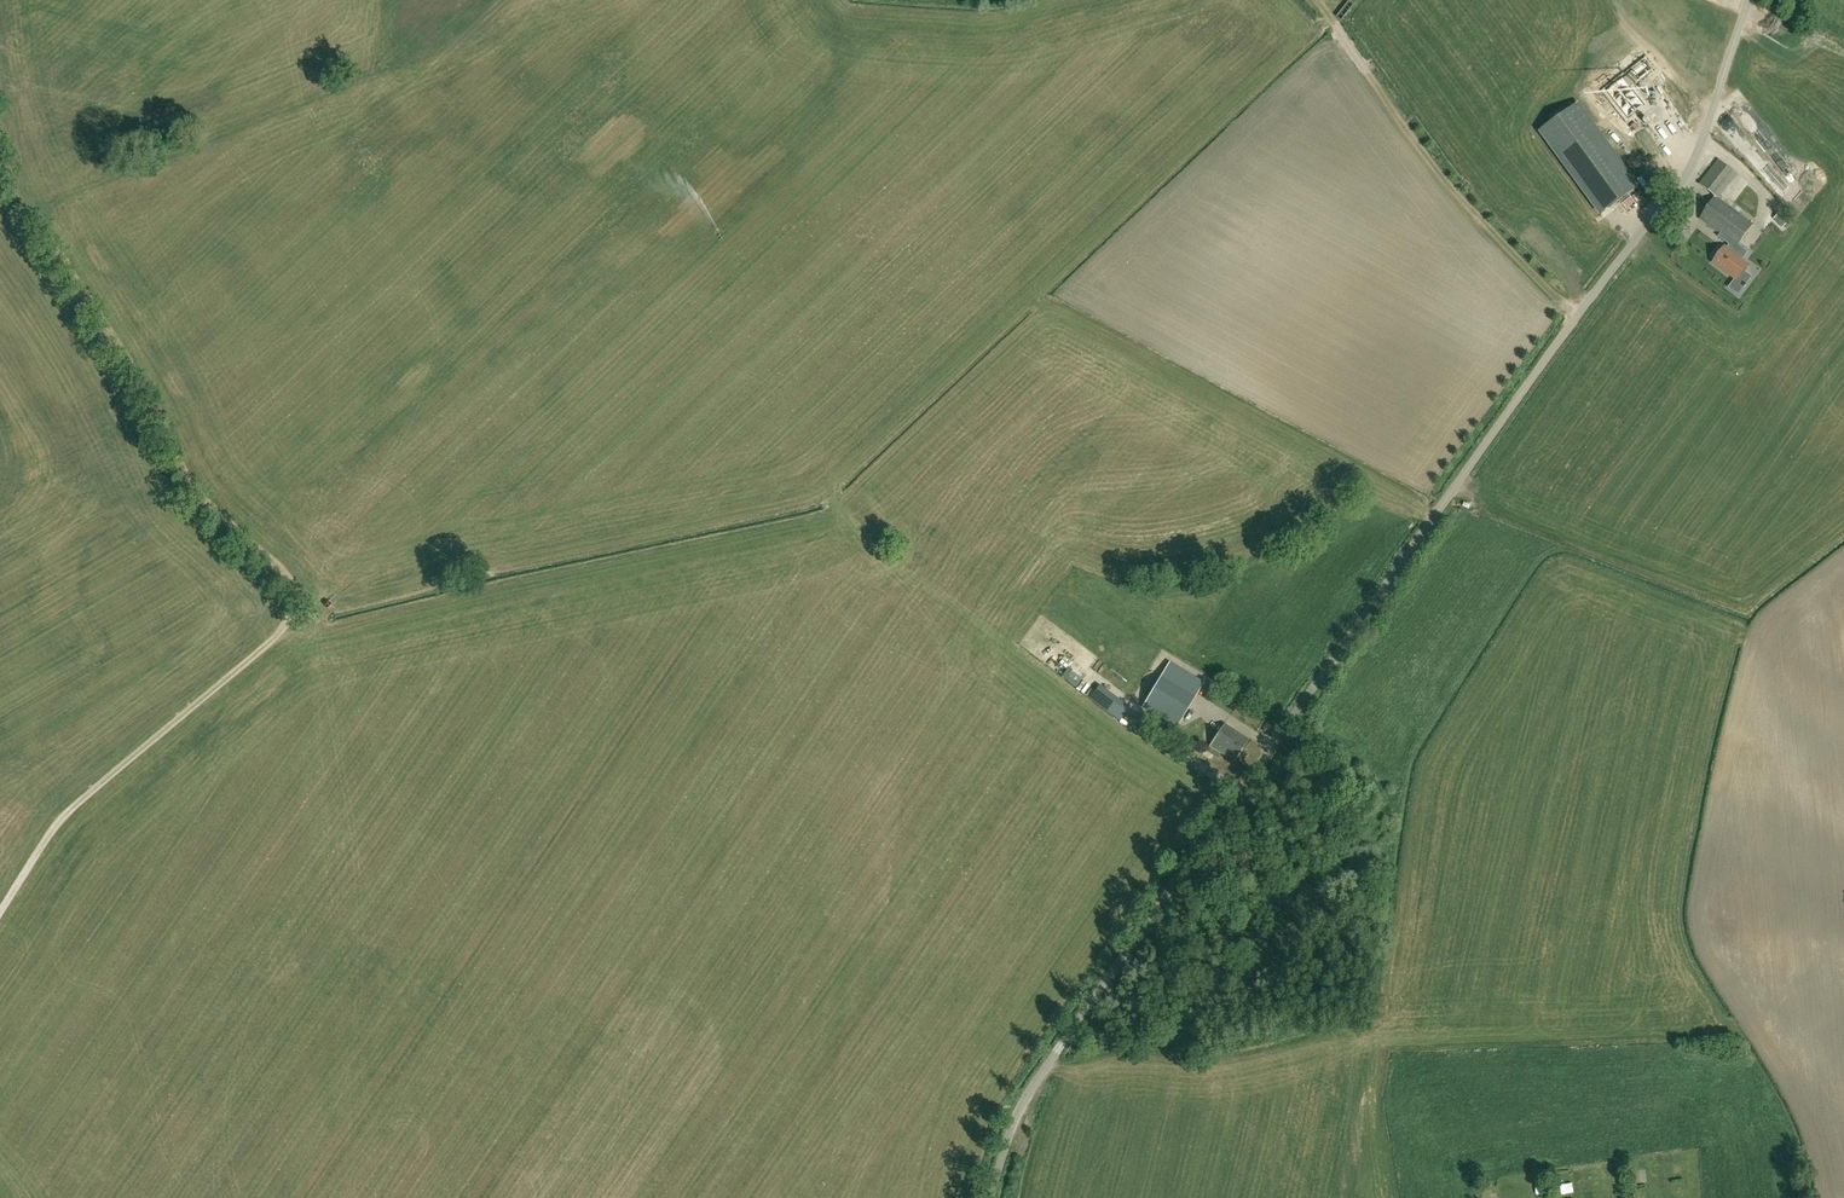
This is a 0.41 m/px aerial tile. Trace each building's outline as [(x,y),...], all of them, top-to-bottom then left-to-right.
[(1797,42),(1803,27),(1773,15),(1769,23),(1781,28),(1779,35),(1797,42)] [(1729,96),(1767,152),(1780,143),(1742,87),(1729,96)] [(1574,106),(1541,130),(1602,213),(1634,189),(1574,106)] [(1714,263),(1736,279),(1730,287),(1738,294),(1744,287),(1746,285),(1746,284),(1751,277),(1744,272),(1749,265),(1743,261),(1750,252),(1739,244),(1753,225),(1732,208),(1719,198),(1737,174),(1719,160),(1700,185),(1716,197),(1699,219),(1720,235),(1719,237),(1729,244),(1726,248),(1725,247),(1714,263)] [(1730,203),(1740,196),(1734,189),(1725,196),(1730,203)] [(1774,219),(1782,228),(1789,221),(1781,213),(1774,219)] [(1176,727),(1201,684),(1168,664),(1142,707),(1176,727)] [(1235,762),(1249,740),(1225,725),(1211,747),(1235,762)] [(1563,1187),(1565,1197),(1578,1196),(1577,1186),(1563,1187)]
